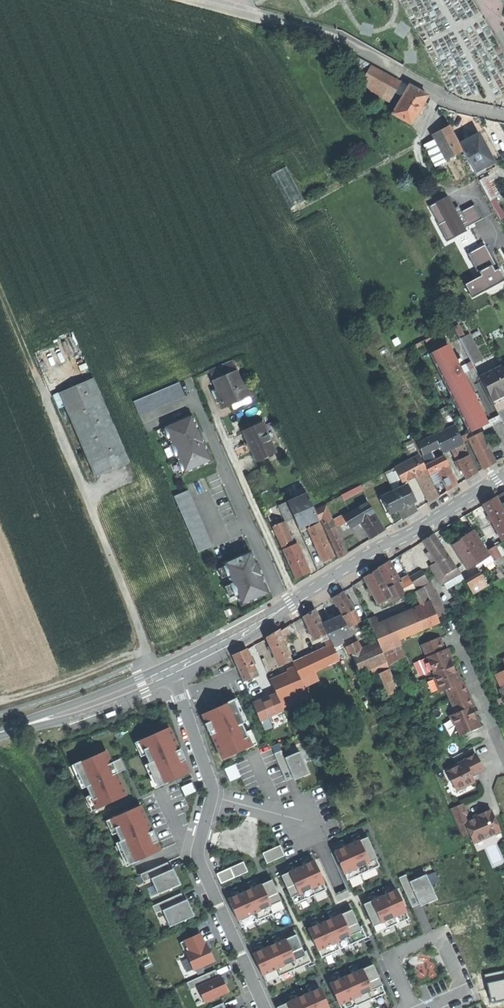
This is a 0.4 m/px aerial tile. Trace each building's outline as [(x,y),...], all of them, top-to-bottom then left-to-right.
[(389,102),(394,93),(400,83),(369,66),(361,81),(373,93),(389,102)] [(401,95),(403,96),(409,86),(401,81),(400,83),(394,93),(400,97),(401,95)] [(418,91),(409,86),(403,96),(396,109),(415,119),(428,96),(418,91)] [(411,126),(415,119),(396,109),(392,115),(411,126)] [(446,161),(464,152),(460,144),(452,129),(434,138),(435,139),(446,161)] [(468,140),(460,144),(464,152),(471,166),(476,175),(486,170),(485,167),(494,163),(479,134),(468,140)] [(435,167),(446,161),(435,139),(425,145),(435,167)] [(289,208),(302,201),(284,167),(271,174),(289,208)] [(489,177),(479,182),(489,201),(499,196),(489,177)] [(449,195),(427,206),(446,242),(468,230),(466,227),(483,218),(475,203),(458,212),(449,195)] [(492,201),(500,220),(503,219),(503,211),(499,198),(492,201)] [(468,253),(481,276),(465,284),(472,297),(503,280),(503,277),(486,243),(468,253)] [(472,361),(473,364),(482,359),(469,334),(461,338),(472,361)] [(429,353),(469,433),(472,431),(481,427),(485,425),(479,414),(476,416),(474,412),(478,411),(474,403),(470,405),(469,401),(472,400),(461,378),(458,380),(456,376),(453,370),(452,367),(455,365),(445,345),(429,353)] [(475,367),(473,364),(472,361),(464,365),(467,371),(475,367)] [(456,376),(467,371),(464,365),(453,370),(456,376)] [(480,377),(483,382),(503,372),(502,367),(501,367),(480,377)] [(218,398),(222,409),(250,397),(245,385),(242,386),(236,371),(213,381),(217,390),(220,397),(218,398)] [(503,391),(503,372),(483,382),(490,398),(503,392),(503,391)] [(111,469),(129,462),(94,379),(60,393),(95,476),(111,469)] [(139,416),(184,397),(178,383),(133,402),(139,416)] [(503,400),(503,395),(503,392),(490,398),(494,405),(503,400)] [(191,416),(164,427),(165,429),(164,430),(168,438),(169,438),(171,445),(170,445),(175,457),(176,456),(179,462),(178,462),(182,471),(183,471),(184,473),(211,461),(191,416)] [(251,448),(257,461),(276,453),(262,423),(243,431),(251,448)] [(453,446),(462,442),(460,437),(455,426),(434,436),(439,446),(441,451),(453,446)] [(462,442),(469,438),(474,436),(472,431),(469,433),(460,437),(462,442)] [(474,436),(469,438),(483,469),(489,465),(494,462),(480,433),(474,436)] [(422,454),(439,446),(434,436),(417,444),(422,454)] [(469,456),(462,442),(453,446),(459,460),(469,456)] [(409,455),(419,451),(415,444),(406,448),(409,455)] [(423,455),(427,463),(431,461),(434,460),(430,452),(423,455)] [(411,478),(416,476),(427,470),(424,465),(419,455),(395,467),(402,482),(411,478)] [(435,471),(437,470),(436,468),(446,463),(447,463),(443,455),(434,460),(431,461),(435,471)] [(477,473),(469,456),(459,460),(457,461),(461,470),(466,480),(471,476),(477,473)] [(429,474),(435,471),(431,461),(427,463),(424,465),(427,470),(429,474)] [(446,463),(436,468),(437,470),(448,491),(452,488),(457,485),(446,463)] [(439,496),(429,474),(427,470),(416,476),(429,502),(439,496)] [(295,485),(298,492),(305,489),(302,482),(295,485)] [(409,484),(404,487),(412,503),(417,500),(409,484)] [(398,510),(402,519),(410,514),(415,511),(412,503),(404,487),(390,494),(398,510)] [(310,528),(319,524),(305,489),(298,492),(299,495),(297,496),(297,497),(295,498),(307,529),(310,528)] [(198,552),(212,546),(188,491),(174,497),(198,552)] [(390,514),(398,510),(390,494),(382,498),(387,508),(384,509),(386,514),(389,512),(390,514)] [(483,504),(497,532),(503,529),(503,512),(496,497),(489,501),(483,504)] [(300,532),(307,529),(295,498),(287,502),(294,517),(300,532)] [(285,521),(294,517),(287,502),(279,505),(285,521)] [(350,528),(360,521),(375,513),(368,503),(343,516),(346,521),(350,528)] [(319,520),(322,518),(331,515),(327,505),(315,510),(319,520)] [(375,513),(360,521),(370,539),(378,535),(385,531),(375,513)] [(322,518),(327,530),(335,526),(331,515),(322,518)] [(337,526),(346,521),(343,516),(334,521),(337,526)] [(270,521),(272,527),(279,524),(276,518),(270,521)] [(272,527),(283,550),(293,545),(289,536),(288,534),(290,533),(289,531),(287,532),(283,522),(279,524),(272,527)] [(315,544),(326,539),(319,524),(310,528),(315,544)] [(327,530),(339,558),(343,556),(347,554),(335,526),(327,530)] [(451,545),(468,569),(481,560),(487,569),(496,563),(487,550),(474,531),(461,539),(451,545)] [(423,541),(436,562),(437,563),(448,556),(434,534),(427,538),(423,541)] [(334,557),(326,539),(315,544),(323,562),(328,560),(334,557)] [(302,574),(309,571),(297,543),(293,545),(283,550),(295,577),(302,574)] [(487,550),(496,563),(500,571),(503,569),(503,562),(493,546),(487,550)] [(241,605),(268,593),(261,576),(256,563),(255,563),(250,552),(223,564),(225,566),(223,567),(227,576),(228,576),(232,583),(230,584),(235,596),(237,595),(241,605)] [(397,556),(408,577),(410,580),(418,575),(405,552),(397,556)] [(459,573),(448,556),(437,563),(447,580),(459,573)] [(378,568),(388,588),(399,582),(400,581),(389,562),(383,565),(378,568)] [(441,584),(447,580),(437,563),(436,562),(429,566),(441,584)] [(378,603),(391,596),(387,589),(376,570),(370,574),(364,577),(378,603)] [(481,574),(479,575),(487,586),(488,586),(481,574)] [(418,575),(410,580),(416,590),(425,585),(418,575)] [(479,575),(474,578),(481,590),(487,586),(479,575)] [(400,581),(399,582),(406,595),(416,590),(410,580),(408,577),(400,581)] [(481,590),(474,578),(467,582),(474,594),(481,590)] [(388,588),(387,589),(391,596),(394,602),(406,595),(399,582),(388,588)] [(424,587),(416,592),(425,609),(432,606),(424,587)] [(333,598),(344,615),(352,610),(354,609),(343,591),(337,595),(333,598)] [(425,609),(415,613),(423,630),(439,623),(432,606),(425,609)] [(314,640),(326,634),(315,608),(309,612),(303,616),(314,640)] [(344,615),(342,616),(347,627),(357,622),(352,610),(344,615)] [(415,613),(391,623),(398,640),(423,630),(415,613)] [(332,619),(323,624),(330,639),(333,646),(341,642),(341,640),(351,635),(347,627),(342,616),(341,615),(332,619)] [(368,620),(373,630),(379,628),(375,617),(368,620)] [(361,631),(357,622),(347,627),(351,635),(361,631)] [(373,630),(378,643),(387,663),(405,655),(398,640),(391,623),(379,628),(373,630)] [(287,627),(280,631),(285,642),(292,639),(287,627)] [(267,637),(279,665),(292,659),(285,642),(280,631),(279,630),(273,634),(267,637)] [(438,638),(422,644),(428,660),(426,664),(428,669),(432,670),(440,691),(445,689),(455,713),(450,715),(458,735),(477,728),(473,719),(469,708),(471,707),(466,695),(461,682),(458,683),(454,672),(449,660),(445,649),(443,650),(440,645),(438,638)] [(324,642),(327,648),(333,646),(330,639),(324,642)] [(348,654),(351,654),(360,652),(354,641),(345,647),(348,654)] [(374,676),(380,673),(389,669),(387,663),(378,643),(360,652),(351,654),(360,674),(371,669),(374,676)] [(294,664),(295,666),(297,670),(300,678),(339,660),(333,646),(327,648),(294,664)] [(233,655),(244,681),(253,677),(258,675),(247,650),(240,653),(233,655)] [(389,669),(380,673),(390,694),(399,690),(389,669)] [(300,678),(297,670),(292,672),(277,679),(285,698),(305,689),(300,678)] [(503,694),(503,670),(495,674),(502,690),(502,695),(503,694)] [(260,693),(253,677),(244,681),(250,697),(260,693)] [(283,708),(288,706),(285,698),(277,679),(271,681),(277,695),(283,708)] [(308,697),(305,689),(285,698),(288,706),(308,697)] [(284,710),(283,708),(277,695),(254,705),(260,720),(284,710)] [(251,743),(233,704),(226,707),(225,704),(202,714),(206,723),(204,724),(210,735),(211,735),(222,759),(245,749),(243,746),(251,743)] [(179,749),(169,727),(146,737),(148,740),(145,741),(140,743),(158,783),(162,781),(165,780),(166,782),(189,772),(184,760),(185,760),(180,749),(179,749)] [(106,750),(83,761),(85,763),(82,765),(77,767),(95,806),(99,804),(102,803),(104,805),(126,795),(116,773),(118,773),(113,762),(111,762),(106,750)] [(284,758),(281,750),(274,753),(277,761),(284,758)] [(309,774),(300,751),(284,758),(277,761),(286,781),(293,778),(301,774),(302,777),(309,774)] [(470,772),(482,766),(475,753),(454,763),(455,765),(446,770),(456,790),(474,781),(470,772)] [(125,769),(120,758),(113,762),(118,773),(125,769)] [(224,769),(230,781),(240,776),(235,764),(224,769)] [(192,782),(181,787),(185,796),(195,791),(192,782)] [(468,818),(462,804),(449,809),(456,824),(464,820),(468,818)] [(152,831),(140,805),(118,815),(119,818),(116,819),(111,821),(129,861),(134,859),(137,858),(138,860),(160,850),(157,842),(158,841),(153,830),(152,831)] [(500,831),(491,809),(477,815),(478,817),(465,823),(469,833),(473,842),(500,831)] [(456,824),(462,837),(469,833),(465,823),(464,820),(456,824)] [(367,837),(334,851),(338,862),(341,861),(344,868),(342,869),(344,873),(347,880),(380,866),(376,859),(375,856),(372,858),(369,853),(373,851),(367,837)] [(262,853),(267,863),(284,855),(280,845),(262,853)] [(314,860),(281,875),(286,886),(289,884),(290,888),(287,889),(291,897),(294,904),(326,890),(323,883),(321,878),(320,879),(316,872),(318,871),(314,860)] [(151,878),(158,894),(180,884),(177,876),(174,877),(171,869),(168,862),(147,871),(151,878)] [(247,871),(243,862),(230,867),(234,877),(247,871)] [(230,867),(216,874),(221,883),(234,877),(230,867)] [(140,874),(143,882),(151,878),(147,871),(140,874)] [(409,882),(406,874),(398,877),(402,885),(409,882)] [(437,899),(426,874),(409,882),(402,885),(412,907),(419,904),(427,900),(428,903),(437,899)] [(251,889),(228,899),(232,909),(235,908),(238,915),(236,916),(238,921),(241,928),(284,909),(281,902),(279,897),(277,897),(274,890),(276,889),(272,879),(257,886),(259,891),(253,894),(251,889)] [(396,889),(363,904),(369,918),(373,916),(376,922),(372,923),(373,926),(377,933),(409,918),(406,912),(404,907),(402,908),(399,900),(401,899),(396,889)] [(162,910),(170,927),(194,916),(190,907),(188,908),(185,900),(181,893),(159,903),(162,910)] [(152,906),(155,913),(162,910),(159,903),(152,906)] [(312,927),(308,929),(312,939),(314,938),(318,945),(316,946),(318,950),(321,958),(367,937),(361,925),(359,926),(358,927),(355,919),(356,919),(351,909),(337,916),(339,921),(333,924),(331,919),(316,925),(312,927)] [(200,933),(180,942),(185,954),(186,953),(193,970),(203,966),(204,968),(216,962),(211,951),(209,951),(206,943),(205,944),(200,933)] [(257,952),(252,954),(257,963),(259,962),(262,970),(260,971),(262,975),(266,982),(311,962),(306,950),(304,951),(303,952),(299,944),(300,944),(296,934),(281,941),(284,946),(277,948),(275,943),(261,950),(257,952)] [(329,983),(334,993),(336,992),(339,1000),(337,1001),(340,1007),(352,1007),(385,993),(382,985),(380,981),(378,982),(375,975),(377,974),(373,964),(358,971),(360,976),(354,978),(352,973),(329,983)] [(204,1002),(228,991),(224,984),(221,976),(219,977),(215,969),(194,979),(197,986),(204,1002)] [(186,982),(190,990),(197,986),(194,979),(186,982)] [(327,1005),(325,1006),(322,998),(324,997),(320,988),(315,990),(312,991),(297,998),(299,1003),(293,1006),(291,1001),(276,1007),(277,1007),(328,1007),(327,1005)]
